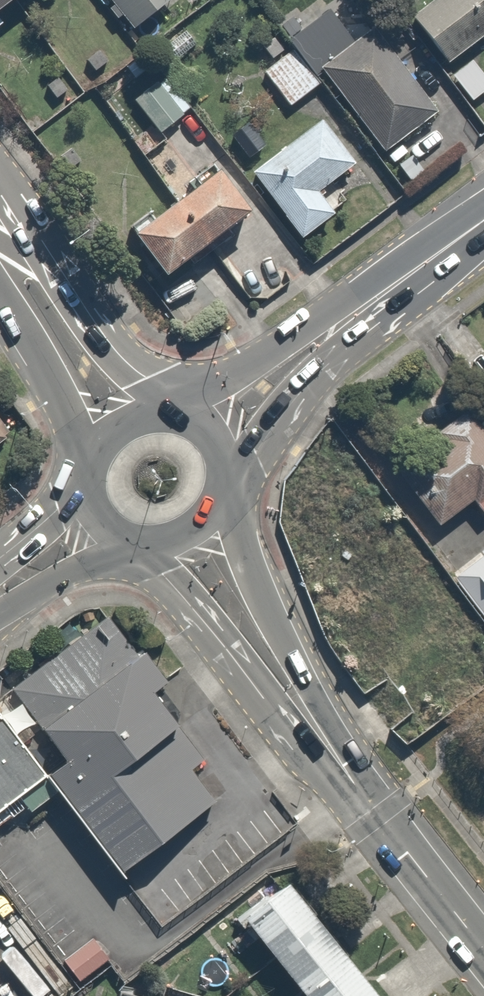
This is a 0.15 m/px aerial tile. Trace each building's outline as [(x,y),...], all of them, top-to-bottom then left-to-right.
[(12,0),(0,0),(0,9),(12,0)] [(136,28),(169,0),(113,0),(136,28)] [(414,17),(450,63),(483,36),(483,0),(436,0),(414,17)] [(327,69),(387,147),(435,111),(371,28),(357,39),(332,7),(290,39),(318,76),(327,69)] [(264,45),(274,58),(285,50),(275,36),(264,45)] [(295,49),(266,70),(291,104),(320,84),(295,49)] [(100,50),(88,59),(96,70),(108,61),(100,50)] [(473,60),(454,75),(473,100),(483,92),(483,73),(473,60)] [(59,77),(48,85),(57,97),(68,90),(59,77)] [(165,77),(136,100),(161,132),(190,109),(165,77)] [(320,192),(358,164),(324,118),(253,172),(302,238),(336,213),(320,192)] [(249,122),(233,135),(250,157),(267,144),(249,122)] [(81,160),(73,149),(62,156),(71,168),(81,160)] [(222,170),(179,202),(210,243),(253,211),(222,170)] [(169,274),(210,243),(179,202),(137,234),(169,274)] [(397,473),(432,525),(470,499),(479,511),(483,507),(483,419),(474,426),(461,407),(410,441),(421,457),(397,473)] [(444,578),(479,621),(483,617),(483,547),(444,578)] [(426,609),(394,570),(336,618),(368,657),(426,609)] [(394,672),(418,703),(483,652),(483,633),(469,613),(394,672)] [(67,761),(47,775),(59,791),(63,795),(66,800),(122,873),(217,801),(192,769),(204,759),(178,726),(180,725),(154,691),(169,681),(146,651),(144,652),(142,650),(136,654),(107,617),(12,688),(67,761)] [(2,824),(27,806),(31,811),(59,791),(47,775),(0,713),(0,825),(2,824)] [(243,919),(304,995),(377,995),(288,883),(243,919)] [(109,959),(93,938),(64,959),(79,980),(107,960),(109,959)]
